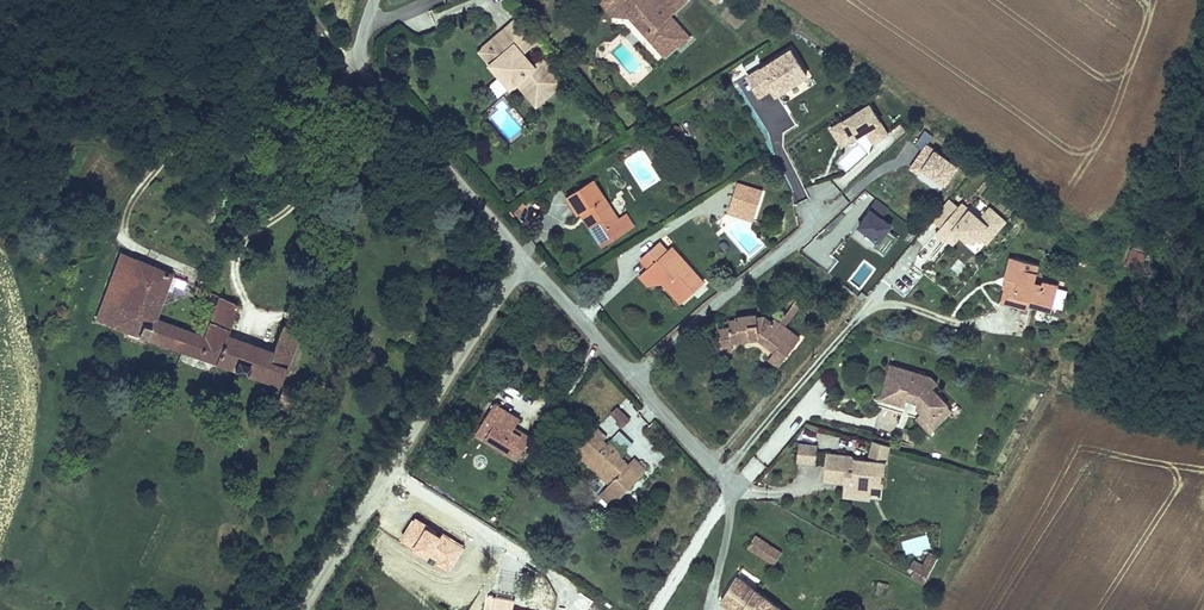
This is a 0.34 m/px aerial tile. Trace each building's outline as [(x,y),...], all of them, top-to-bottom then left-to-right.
[(615,12),(615,0),(616,0),(604,0),(615,12)] [(684,0),(616,0),(615,0),(615,12),(631,11),(644,12),(655,25),(648,32),(665,51),(677,42),(679,44),(690,34),(670,12),(684,0)] [(644,12),(631,11),(648,32),(655,25),(644,12)] [(526,51),(537,42),(516,17),(478,49),(510,87),(516,82),(537,106),(565,82),(543,57),(536,63),(526,51)] [(810,73),(792,45),(746,74),(760,96),(770,89),(774,96),(810,73)] [(498,76),(488,84),(498,97),(509,88),(498,76)] [(891,131),(872,100),(829,126),(841,146),(866,130),(873,142),(891,131)] [(946,183),(960,164),(936,147),(935,149),(928,144),(934,135),(925,129),(915,144),(922,149),(909,168),(917,174),(922,167),(946,183)] [(846,169),(872,147),(864,139),(839,160),(846,169)] [(587,178),(562,196),(574,213),(576,212),(580,209),(593,230),(589,232),(598,245),(629,225),(620,212),(613,217),(587,178)] [(757,188),(731,179),(723,201),(749,210),(757,188)] [(956,241),(962,234),(965,237),(970,238),(974,239),(976,239),(980,235),(988,243),(1009,220),(991,204),(982,214),(972,205),(970,207),(964,201),(959,206),(950,198),(932,218),(941,226),(936,232),(945,241),(949,236),(956,241)] [(893,222),(884,215),(889,208),(878,199),(859,225),(880,241),(876,245),(887,253),(899,237),(888,229),(893,222)] [(721,208),(747,217),(749,210),(723,201),(721,208)] [(580,209),(576,212),(589,232),(593,230),(580,209)] [(661,244),(653,235),(632,252),(640,261),(635,265),(645,276),(661,271),(678,294),(697,277),(672,249),(665,256),(657,247),(661,244)] [(672,249),(665,240),(661,244),(657,247),(665,256),(672,249)] [(135,260),(122,253),(98,321),(112,327),(135,260)] [(1040,263),(1013,256),(1007,277),(1010,277),(1013,278),(1010,287),(1008,287),(1005,297),(1029,304),(1030,299),(1055,305),(1060,284),(1045,280),(1044,282),(1035,280),(1040,263)] [(186,284),(135,260),(112,327),(281,387),(301,335),(284,326),(273,355),(228,336),(238,305),(198,287),(196,296),(217,305),(205,342),(156,323),(168,286),(183,291),(186,284)] [(645,276),(635,265),(631,269),(641,281),(658,281),(673,298),(678,294),(661,271),(645,276)] [(1030,299),(1029,304),(1058,312),(1066,285),(1060,284),(1055,305),(1030,299)] [(1004,301),(1028,307),(1029,304),(1005,297),(1004,301)] [(795,300),(781,319),(785,323),(800,304),(795,300)] [(777,367),(801,335),(785,323),(781,319),(776,316),(773,319),(765,313),(758,314),(758,311),(737,313),(738,320),(739,327),(720,329),(722,349),(734,347),(733,342),(760,339),(774,349),(766,359),(777,367)] [(739,327),(738,320),(719,322),(720,329),(739,327)] [(892,365),(882,398),(906,405),(908,397),(917,400),(918,401),(917,406),(925,414),(931,420),(947,403),(933,388),(928,383),(920,381),(922,374),(892,365)] [(932,376),(922,374),(920,381),(928,383),(933,388),(938,383),(932,376)] [(303,392),(288,387),(284,401),(298,407),(303,392)] [(522,419),(496,403),(483,425),(492,430),(488,437),(496,442),(494,445),(519,460),(533,437),(523,431),(521,434),(514,430),(522,419)] [(925,414),(919,420),(930,431),(953,409),(947,403),(931,420),(925,414)] [(596,422),(592,427),(602,436),(606,432),(596,422)] [(483,425),(477,434),(494,445),(496,442),(488,437),(492,430),(483,425)] [(581,442),(578,445),(613,476),(609,480),(595,493),(609,506),(646,465),(637,457),(631,463),(628,460),(619,452),(621,449),(609,438),(607,441),(602,436),(592,427),(586,434),(582,431),(575,437),(581,442)] [(887,461),(893,444),(874,439),(869,457),(871,458),(870,461),(870,464),(858,462),(859,460),(854,454),(830,451),(827,478),(847,480),(847,485),(872,489),(872,483),(884,484),(887,461)] [(801,459),(817,461),(819,443),(803,441),(801,459)] [(578,445),(568,454),(575,461),(581,454),(609,480),(613,476),(578,445)] [(634,454),(628,460),(631,463),(637,457),(634,454)] [(754,482),(763,468),(748,459),(739,473),(754,482)] [(847,485),(846,494),(871,497),(872,489),(847,485)] [(761,541),(756,537),(748,548),(754,553),(761,541)] [(777,555),(761,541),(754,553),(771,565),(777,555)] [(911,551),(907,558),(924,569),(937,548),(928,543),(920,556),(911,551)] [(431,557),(444,562),(448,551),(436,547),(431,557)] [(742,568),(722,601),(734,609),(777,609),(771,606),(778,597),(742,568)] [(888,585),(877,582),(875,593),(885,596),(888,585)] [(595,601),(581,593),(571,608),(574,609),(589,609),(595,601)] [(487,595),(484,609),(493,609),(495,597),(487,595)] [(495,597),(493,609),(522,609),(513,609),(515,600),(495,597)] [(778,597),(771,606),(777,609),(796,609),(778,597)]
